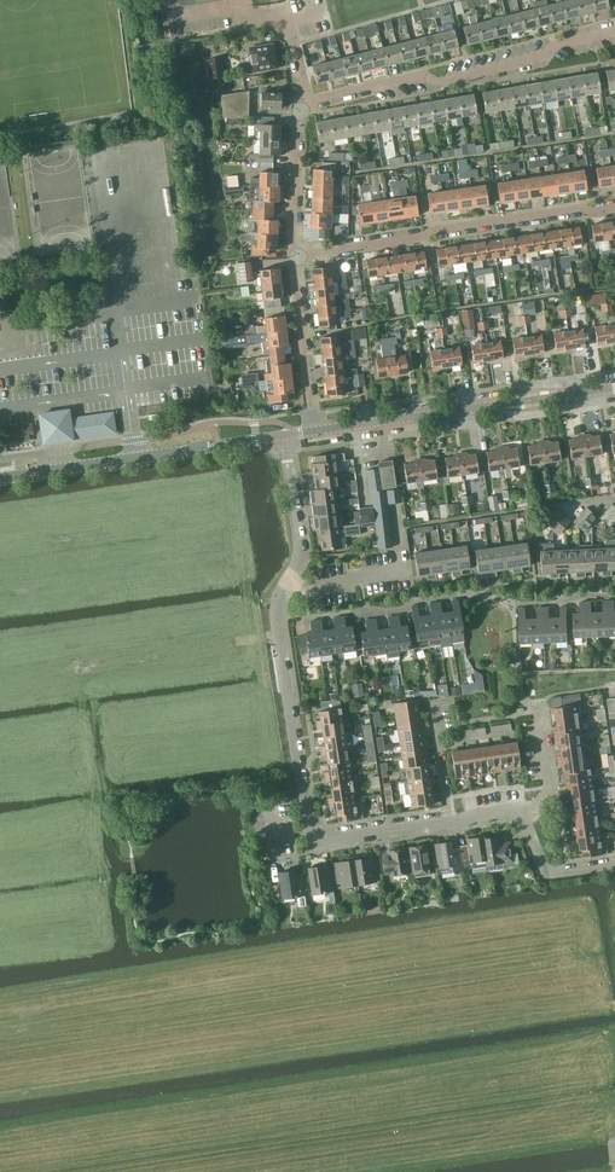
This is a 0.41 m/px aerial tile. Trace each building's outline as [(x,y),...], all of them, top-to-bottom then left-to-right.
[(454,3),(456,14),(464,13),(463,9),(474,6),(472,0),(463,0),(461,1),(454,3)] [(532,2),(534,9),(538,26),(553,23),(548,5),(547,5),(546,0),(540,0),(532,2)] [(548,5),(553,23),(567,19),(562,1),(562,0),(557,0),(557,3),(548,5)] [(562,1),(567,19),(581,15),(577,0),(568,0),(562,1)] [(595,12),(592,0),(577,0),(581,15),(595,12)] [(607,0),(592,0),(595,12),(609,8),(607,0)] [(447,4),(432,8),(434,16),(435,18),(444,16),(443,13),(449,12),(447,4)] [(538,26),(534,9),(520,12),(524,30),(538,26)] [(420,20),(418,12),(412,14),(415,21),(420,20)] [(520,12),(505,16),(510,34),(524,30),(520,12)] [(463,27),(468,44),(482,41),(477,23),(475,14),(468,16),(470,25),(463,27)] [(510,34),(505,16),(491,20),(496,37),(510,34)] [(393,28),(391,20),(384,22),(387,29),(393,28)] [(491,20),(477,23),(482,41),(496,37),(491,20)] [(378,32),(376,24),(370,26),(372,33),(378,32)] [(365,35),(362,28),(356,30),(359,37),(365,35)] [(454,29),(440,33),(444,50),(458,47),(454,29)] [(350,40),(348,32),(342,34),(345,41),(350,40)] [(444,50),(440,33),(425,37),(430,54),(444,50)] [(337,35),(335,36),(336,43),(340,55),(343,55),(337,35)] [(425,37),(411,40),(416,58),(430,54),(425,37)] [(323,47),(320,40),(314,42),(317,49),(323,47)] [(416,58),(411,40),(397,44),(402,61),(416,58)] [(376,49),(369,51),(373,69),(388,65),(383,47),(381,42),(375,43),(376,49)] [(253,71),(277,68),(273,44),(249,47),(253,71)] [(397,44),(383,47),(388,65),(402,61),(397,44)] [(369,51),(355,55),(359,72),(373,69),(369,51)] [(359,72),(355,55),(340,58),(345,76),(359,72)] [(210,78),(223,76),(220,58),(208,60),(210,78)] [(340,58),(326,62),(331,80),(345,76),(340,58)] [(312,66),(317,83),(331,80),(326,62),(312,66)] [(614,89),(614,69),(606,71),(609,90),(614,89)] [(601,92),(597,72),(583,75),(586,94),(601,92)] [(184,75),(173,76),(174,85),(185,84),(184,75)] [(572,97),(586,94),(583,75),(569,77),(572,97)] [(554,80),(558,100),(572,97),(569,77),(554,80)] [(543,102),(558,100),(554,80),(540,82),(543,102)] [(540,82),(525,85),(529,105),(543,102),(540,82)] [(529,105),(525,85),(511,87),(514,107),(529,105)] [(511,87),(497,90),(500,110),(514,107),(511,87)] [(249,90),(221,95),(223,118),(248,118),(249,90)] [(482,92),(486,112),(500,110),(497,90),(482,92)] [(261,108),(281,108),(282,93),(261,92),(261,108)] [(474,94),(459,97),(463,116),(477,114),(474,94)] [(606,97),(607,105),(614,103),(614,99),(611,96),(606,97)] [(463,116),(459,97),(445,99),(448,119),(463,116)] [(445,99),(430,102),(434,121),(448,119),(445,99)] [(434,121),(430,102),(416,104),(420,124),(434,121)] [(416,104),(402,107),(405,126),(420,124),(416,104)] [(405,126),(402,107),(387,109),(391,129),(405,126)] [(387,109),(373,112),(376,132),(391,129),(387,109)] [(370,141),(369,133),(376,132),(373,112),(358,115),(362,134),(364,142),(370,141)] [(348,137),(362,134),(358,115),(344,117),(348,137)] [(254,124),(254,139),(280,140),(281,125),(274,124),(274,117),(251,116),(251,124),(254,124)] [(344,117),(330,120),(333,139),(348,137),(344,117)] [(316,122),(319,142),(333,139),(330,120),(316,122)] [(250,162),(260,162),(273,162),(273,155),(280,155),(280,140),(254,139),(252,139),(252,144),(260,144),(259,154),(250,153),(250,162)] [(505,141),(489,144),(490,150),(505,147),(505,141)] [(475,146),(476,152),(484,151),(482,144),(475,146)] [(468,146),(461,147),(453,149),(455,155),(469,154),(468,146)] [(442,157),(455,155),(453,149),(441,151),(442,157)] [(608,149),(599,150),(600,158),(609,156),(608,149)] [(318,152),(318,159),(335,160),(335,152),(329,152),(329,150),(318,152)] [(575,154),(567,155),(568,162),(577,161),(575,154)] [(559,164),(568,162),(567,155),(558,156),(559,164)] [(404,156),(396,157),(398,164),(405,163),(404,156)] [(396,157),(389,159),(390,165),(398,164),(396,157)] [(548,165),(547,158),(538,159),(539,167),(548,165)] [(457,160),(460,178),(469,177),(468,170),(466,159),(457,160)] [(530,168),(539,167),(538,159),(534,160),(529,161),(530,168)] [(251,178),(250,186),(279,187),(280,172),(273,172),(273,162),(260,162),(260,178),(251,178)] [(518,162),(509,164),(510,171),(519,170),(518,162)] [(323,169),(313,169),(313,184),(332,184),(350,185),(350,176),(343,176),(343,177),(337,177),(333,177),(333,169),(335,169),(335,163),(323,163),(323,169)] [(500,165),(501,173),(510,171),(509,164),(500,165)] [(611,166),(596,168),(599,187),(614,185),(611,166)] [(477,169),(468,170),(469,177),(478,176),(477,169)] [(584,170),(570,172),(573,191),(587,189),(584,170)] [(573,191),(570,172),(555,174),(558,194),(573,191)] [(448,173),(439,174),(440,182),(449,180),(448,173)] [(432,183),(440,182),(439,174),(430,176),(431,183),(432,183)] [(555,174),(541,177),(544,196),(558,194),(555,174)] [(227,177),(228,187),(230,187),(235,187),(239,186),(238,176),(227,177)] [(526,179),(529,198),(544,196),(541,177),(526,179)] [(407,179),(398,180),(399,187),(406,186),(408,186),(407,179)] [(512,181),(515,200),(529,198),(526,179),(512,181)] [(392,189),(394,199),(386,200),(389,219),(404,217),(401,198),(399,187),(398,180),(389,182),(390,188),(392,189)] [(497,183),(500,202),(515,200),(512,181),(497,183)] [(375,221),(389,219),(386,200),(381,201),(379,191),(378,183),(369,185),(371,192),(370,192),(372,202),(375,221)] [(332,199),(332,185),(332,184),(313,184),(312,198),(332,199)] [(350,194),(350,185),(332,184),(332,185),(342,185),(342,194),(350,194)] [(360,187),(361,193),(370,192),(371,192),(369,185),(360,187)] [(485,185),(471,187),(474,206),(488,204),(485,185)] [(250,186),(250,200),(254,200),(253,210),(273,210),(274,201),(279,201),(279,187),(250,186)] [(399,187),(401,198),(404,217),(418,215),(415,195),(407,197),(406,186),(399,187)] [(474,206),(471,187),(457,189),(459,208),(474,206)] [(457,189),(442,191),(445,211),(459,208),(457,189)] [(427,194),(430,213),(445,211),(442,191),(427,194)] [(312,198),(312,213),(331,213),(332,199),(312,198)] [(357,204),(360,224),(375,221),(372,202),(357,204)] [(259,220),(258,233),(258,234),(277,234),(278,220),(273,219),(273,210),(253,210),(253,219),(259,220)] [(329,228),(331,228),(331,213),(312,213),(311,227),(320,228),(319,238),(329,238),(329,228)] [(614,238),(614,221),(606,222),(608,239),(614,238)] [(594,241),(601,240),(608,239),(606,222),(591,225),(594,241)] [(246,224),(239,225),(240,234),(247,233),(246,224)] [(579,226),(566,229),(569,245),(567,245),(569,255),(574,254),(574,249),(573,245),(582,243),(579,226)] [(569,245),(566,229),(551,231),(554,248),(567,245),(569,245)] [(551,231),(537,233),(540,250),(554,248),(551,231)] [(268,249),(277,249),(277,234),(258,234),(258,233),(247,233),(240,234),(241,237),(240,240),(252,241),(252,252),(253,254),(268,255),(268,249)] [(540,250),(537,233),(523,235),(525,252),(540,250)] [(523,235),(508,238),(511,254),(525,252),(523,235)] [(494,240),(496,257),(511,254),(508,238),(494,240)] [(482,259),(496,257),(494,240),(479,242),(482,259)] [(479,242),(465,244),(467,261),(482,259),(479,242)] [(465,244),(450,247),(453,263),(467,261),(465,244)] [(436,249),(439,266),(453,263),(450,247),(436,249)] [(610,249),(602,250),(603,255),(604,255),(605,259),(612,258),(611,254),(610,249)] [(427,268),(424,251),(410,253),(412,270),(427,268)] [(398,272),(412,270),(410,253),(395,255),(398,272)] [(395,255),(381,258),(383,274),(398,272),(395,255)] [(570,255),(560,257),(562,274),(572,273),(570,260),(571,260),(570,255)] [(366,260),(369,277),(383,274),(381,258),(366,260)] [(549,259),(541,260),(542,265),(543,271),(551,270),(550,264),(549,259)] [(241,282),(253,281),(250,262),(238,263),(241,282)] [(313,268),(315,283),(332,281),(330,266),(313,268)] [(260,270),(262,284),(281,282),(279,267),(260,270)] [(316,297),(333,295),(332,281),(315,283),(316,297)] [(282,297),(281,282),(262,284),(263,299),(278,298),(282,297)] [(241,287),(242,296),(249,295),(248,286),(241,287)] [(526,287),(515,289),(516,298),(527,297),(526,287)] [(605,292),(585,295),(587,306),(601,304),(602,312),(607,311),(606,303),(605,292)] [(335,310),(333,295),(316,297),(318,312),(335,310)] [(279,306),(278,298),(263,299),(264,308),(279,306)] [(354,299),(343,300),(344,309),(350,308),(350,309),(367,307),(366,301),(354,302),(354,299)] [(529,314),(536,312),(535,308),(534,302),(522,304),(523,309),(524,315),(523,315),(524,323),(530,322),(529,314)] [(279,306),(264,308),(265,317),(280,316),(279,306)] [(320,326),(337,324),(335,310),(318,312),(320,326)] [(474,328),(472,310),(462,311),(464,329),(474,328)] [(447,312),(440,313),(442,327),(443,335),(448,335),(447,327),(452,326),(451,317),(448,317),(447,312)] [(453,325),(462,323),(460,313),(452,314),(453,325)] [(246,330),(238,331),(238,335),(246,334),(286,330),(285,315),(280,316),(265,317),(266,324),(252,326),(252,325),(245,326),(246,330)] [(425,320),(426,327),(440,325),(439,318),(425,320)] [(513,318),(506,320),(507,329),(515,328),(513,318)] [(585,346),(583,329),(582,321),(567,323),(569,331),(568,331),(571,348),(585,346)] [(597,344),(612,342),(609,325),(595,327),(597,344)] [(348,341),(349,348),(355,348),(354,339),(366,338),(365,327),(351,330),(352,340),(348,341)] [(417,328),(408,330),(408,336),(418,335),(417,328)] [(269,353),(269,356),(282,355),(282,354),(281,345),(288,344),(286,330),(246,334),(247,344),(262,342),(263,354),(269,353)] [(556,350),(571,348),(568,331),(554,333),(556,350)] [(238,335),(225,337),(226,348),(248,346),(247,344),(246,334),(238,335)] [(338,335),(321,337),(323,352),(340,350),(338,335)] [(544,352),(542,335),(527,337),(530,354),(544,352)] [(397,343),(396,336),(388,337),(393,374),(408,372),(405,355),(396,356),(394,344),(397,343)] [(378,376),(393,374),(388,337),(379,339),(382,358),(376,359),(378,376)] [(515,356),(530,354),(527,337),(512,339),(515,356)] [(503,358),(501,341),(486,343),(488,360),(503,358)] [(474,362),(488,360),(486,343),(471,345),(474,362)] [(462,364),(459,347),(445,349),(447,366),(462,364)] [(433,368),(447,366),(445,349),(430,351),(433,368)] [(341,364),(340,350),(323,352),(324,366),(341,364)] [(265,380),(266,380),(292,377),(290,362),(283,363),(282,355),(269,356),(270,359),(266,360),(267,373),(264,373),(265,380)] [(326,381),(343,379),(341,364),(324,366),(326,381)] [(244,380),(242,380),(242,383),(243,387),(253,385),(252,382),(258,381),(258,372),(251,373),(252,377),(244,378),(244,380)] [(352,375),(352,377),(343,379),(326,381),(328,395),(345,393),(344,386),(353,385),(353,386),(364,385),(363,373),(358,374),(352,375)] [(286,393),(293,392),(292,377),(266,380),(269,403),(287,401),(286,393)] [(61,413),(40,416),(40,418),(44,443),(116,433),(113,412),(70,418),(65,413),(61,413)] [(10,426),(3,427),(5,442),(29,439),(28,433),(33,432),(31,424),(14,426),(14,424),(10,424),(10,426)] [(602,453),(599,435),(584,438),(587,456),(602,453)] [(571,458),(587,456),(584,438),(568,440),(571,458)] [(561,460),(558,441),(543,444),(545,462),(561,460)] [(530,464),(545,462),(543,444),(527,446),(530,464)] [(517,447),(502,450),(505,475),(506,477),(512,476),(511,467),(520,466),(517,447)] [(502,450),(486,452),(489,470),(491,470),(498,469),(499,475),(505,475),(502,450)] [(316,463),(312,464),(313,476),(313,477),(337,474),(337,473),(335,461),(345,460),(344,452),(315,456),(316,463)] [(478,472),(476,453),(460,456),(463,474),(478,472)] [(448,476),(463,474),(460,456),(445,458),(448,476)] [(378,462),(379,468),(380,475),(382,488),(383,489),(396,487),(392,460),(378,462)] [(437,478),(435,460),(419,462),(422,480),(437,478)] [(419,462),(404,464),(407,482),(416,481),(417,488),(423,487),(422,480),(419,462)] [(379,468),(366,470),(367,477),(380,475),(379,468)] [(337,474),(313,477),(314,489),(333,487),(333,488),(339,487),(341,487),(340,473),(337,474)] [(382,488),(380,475),(367,477),(369,492),(371,491),(383,490),(383,489),(382,488)] [(339,487),(333,488),(333,487),(314,489),(308,490),(310,503),(334,500),(340,500),(339,487)] [(402,502),(400,488),(393,489),(394,503),(402,502)] [(387,504),(394,503),(393,489),(388,490),(386,490),(386,496),(387,504)] [(386,490),(383,491),(383,490),(371,491),(372,498),(386,496),(386,490)] [(387,504),(386,496),(372,498),(373,505),(387,504)] [(496,496),(488,497),(489,506),(490,511),(498,510),(496,496)] [(512,499),(513,507),(528,505),(527,497),(512,499)] [(334,500),(310,503),(311,516),(336,513),(334,500)] [(417,522),(428,520),(426,510),(425,502),(420,503),(421,510),(416,511),(417,522)] [(489,510),(487,502),(478,503),(479,511),(489,510)] [(438,505),(440,517),(448,516),(446,503),(438,505)] [(604,522),(614,511),(614,506),(612,503),(599,518),(604,522)] [(374,512),(388,511),(387,504),(373,505),(373,506),(374,512)] [(459,513),(458,504),(447,505),(449,515),(459,513)] [(373,506),(366,507),(368,523),(375,522),(375,520),(374,512),(373,506)] [(359,511),(354,511),(355,524),(368,523),(366,507),(359,508),(359,511)] [(544,522),(553,530),(566,515),(557,507),(544,522)] [(573,521),(578,526),(592,512),(586,507),(573,521)] [(389,518),(388,511),(374,512),(375,520),(389,518)] [(604,522),(610,527),(614,521),(614,511),(604,522)] [(597,516),(592,512),(578,526),(584,531),(597,516)] [(336,513),(311,516),(313,529),(319,529),(319,528),(337,526),(341,526),(340,523),(337,523),(336,513)] [(570,519),(566,515),(553,530),(557,534),(570,519)] [(376,527),(390,525),(389,518),(375,520),(375,522),(376,527)] [(337,526),(319,528),(319,529),(321,550),(342,547),(340,537),(360,535),(359,524),(344,526),(341,527),(341,526),(337,526)] [(391,532),(390,525),(376,527),(376,534),(391,532)] [(377,541),(392,539),(391,532),(376,534),(377,541)] [(393,547),(392,539),(377,541),(378,548),(393,547)] [(605,540),(606,547),(607,576),(612,575),(611,570),(614,570),(614,539),(605,540)] [(530,565),(527,542),(514,544),(518,572),(523,572),(522,566),(530,565)] [(513,573),(518,572),(514,544),(501,546),(504,569),(512,568),(513,573)] [(586,577),(585,571),(594,571),(593,548),(592,544),(579,545),(580,548),(581,577),(586,577)] [(467,545),(453,547),(458,575),(462,574),(462,569),(470,568),(467,545)] [(501,546),(488,548),(492,576),(497,575),(496,570),(504,569),(501,546)] [(550,578),(555,578),(553,546),(547,546),(547,550),(540,550),(541,573),(550,573),(550,578)] [(560,578),(559,572),(568,572),(566,549),(559,549),(559,546),(553,546),(555,578),(560,578)] [(458,575),(453,547),(440,549),(444,572),(452,570),(453,576),(458,575)] [(602,576),(607,576),(606,547),(593,548),(594,571),(602,570),(602,576)] [(486,571),(487,577),(492,576),(488,548),(475,550),(478,573),(486,571)] [(580,548),(566,549),(568,572),(576,572),(576,577),(581,577),(580,548)] [(440,549),(428,551),(432,579),(437,578),(436,573),(444,572),(440,549)] [(426,574),(427,580),(432,579),(428,551),(415,553),(418,575),(426,574)] [(452,600),(454,611),(448,611),(452,643),(464,641),(458,599),(452,600)] [(604,611),(598,612),(599,636),(611,635),(609,600),(603,601),(604,611)] [(440,601),(435,602),(441,644),(443,645),(444,646),(446,646),(448,645),(450,645),(451,644),(452,643),(448,611),(442,612),(440,601)] [(576,637),(588,636),(586,601),(580,602),(581,613),(574,613),(576,637)] [(592,612),(592,601),(586,601),(588,636),(599,636),(598,612),(592,612)] [(429,603),(431,614),(425,615),(430,646),(441,644),(435,602),(429,603)] [(416,636),(412,636),(414,648),(430,646),(425,615),(419,616),(417,605),(411,606),(416,636)] [(538,615),(538,605),(528,605),(528,615),(538,615)] [(561,617),(555,617),(557,642),(569,641),(567,606),(561,606),(561,617)] [(538,618),(532,618),(533,643),(545,642),(543,607),(538,607),(538,618)] [(550,618),(549,607),(543,607),(545,642),(557,642),(555,617),(550,618)] [(520,608),(521,643),(533,643),(532,618),(526,619),(526,608),(520,608)] [(399,651),(414,648),(412,636),(409,637),(407,625),(401,626),(399,615),(394,616),(399,651)] [(344,651),(359,649),(357,634),(354,635),(352,625),(346,627),(344,616),(339,617),(344,651)] [(389,627),(384,628),(387,652),(388,658),(399,656),(399,651),(394,616),(388,617),(389,627)] [(329,629),(332,653),(344,651),(339,617),(333,617),(334,628),(329,629)] [(376,618),(370,619),(376,654),(387,652),(384,628),(378,629),(376,618)] [(321,655),(332,653),(329,629),(323,630),(321,619),(316,620),(321,655)] [(363,648),(364,656),(376,654),(370,619),(365,620),(366,631),(360,632),(361,634),(357,634),(359,649),(363,648)] [(308,652),(309,657),(321,655),(316,620),(310,621),(312,632),(305,632),(306,635),(298,636),(301,653),(308,652)] [(446,683),(438,684),(439,695),(448,694),(446,683)] [(468,683),(461,684),(463,694),(464,694),(470,693),(468,683)] [(354,698),(363,696),(361,684),(352,686),(354,698)] [(451,687),(452,694),(460,693),(459,686),(451,687)] [(402,687),(394,688),(395,697),(403,696),(402,687)] [(557,712),(558,721),(579,718),(577,705),(582,704),(581,696),(562,699),(563,706),(551,708),(552,713),(557,712)] [(394,703),(396,716),(420,712),(418,699),(394,703)] [(321,720),(316,720),(317,724),(349,720),(349,719),(348,712),(342,713),(340,700),(320,700),(322,710),(320,711),(321,720)] [(420,712),(396,716),(398,729),(422,725),(420,712)] [(559,729),(555,730),(555,734),(581,730),(579,718),(558,721),(559,729)] [(349,719),(349,720),(317,724),(318,729),(322,728),(324,737),(351,732),(351,733),(356,732),(354,719),(349,719)] [(398,729),(400,742),(424,738),(422,725),(398,729)] [(363,731),(365,744),(373,742),(371,729),(363,731)] [(583,743),(581,730),(555,734),(556,739),(560,738),(562,746),(583,743)] [(325,745),(320,746),(321,750),(353,745),(351,733),(351,732),(324,737),(325,745)] [(402,754),(426,751),(424,738),(400,742),(402,754)] [(510,742),(509,741),(503,742),(507,768),(507,770),(515,769),(514,767),(521,766),(517,741),(510,742)] [(375,755),(373,742),(365,744),(367,756),(375,755)] [(502,769),(507,768),(503,742),(497,743),(497,744),(491,745),(494,770),(494,772),(502,771),(502,769)] [(563,755),(558,756),(559,760),(585,756),(583,743),(562,746),(563,755)] [(355,759),(353,746),(353,745),(321,750),(322,755),(326,754),(327,762),(349,759),(349,760),(355,759)] [(484,746),(484,745),(477,746),(482,772),(481,772),(481,774),(489,773),(489,771),(494,770),(491,745),(484,746)] [(471,748),(465,749),(469,774),(468,774),(468,776),(476,775),(476,773),(481,772),(482,772),(477,746),(471,747),(471,748)] [(468,774),(469,774),(465,749),(458,750),(458,749),(451,750),(456,778),(463,777),(463,775),(468,774)] [(404,768),(406,767),(428,763),(426,751),(402,754),(404,768)] [(608,753),(602,754),(604,767),(610,766),(614,765),(614,762),(614,760),(614,755),(608,756),(608,753)] [(587,769),(585,756),(559,760),(560,764),(564,764),(565,773),(570,772),(570,771),(587,769)] [(351,772),(349,760),(349,759),(327,762),(329,771),(324,772),(325,776),(351,772)] [(433,771),(429,771),(428,763),(406,767),(408,780),(434,776),(433,771)] [(571,780),(567,781),(567,785),(593,781),(592,768),(587,769),(570,771),(570,772),(571,780)] [(331,788),(353,785),(351,772),(325,776),(326,780),(330,780),(331,788)] [(408,780),(404,780),(406,793),(409,793),(432,789),(431,782),(434,781),(434,776),(408,780)] [(595,794),(593,781),(567,785),(568,789),(573,789),(574,797),(595,794)] [(390,782),(383,784),(384,791),(391,789),(390,782)] [(328,798),(329,802),(355,798),(353,785),(331,788),(333,797),(328,798)] [(433,797),(432,789),(409,793),(412,806),(437,802),(437,797),(433,797)] [(575,806),(571,806),(571,811),(597,807),(595,794),(574,797),(575,806)] [(355,798),(329,802),(330,806),(334,806),(335,814),(338,814),(339,821),(344,820),(363,818),(362,810),(357,810),(355,798)] [(599,820),(597,807),(571,811),(572,815),(576,815),(578,823),(599,820)] [(574,832),(575,837),(601,833),(599,820),(578,823),(579,832),(574,832)] [(500,841),(499,833),(483,836),(488,865),(487,865),(488,870),(504,868),(503,865),(513,864),(510,846),(509,840),(500,841)] [(606,834),(601,835),(601,833),(575,837),(576,841),(580,840),(582,849),(584,849),(585,856),(609,853),(608,845),(606,834)] [(469,849),(461,850),(460,850),(462,864),(462,865),(472,864),(472,868),(487,865),(488,865),(483,836),(468,838),(469,849)] [(440,873),(463,870),(462,865),(462,864),(460,850),(461,850),(460,847),(459,847),(451,848),(450,841),(435,843),(440,873)] [(411,851),(405,852),(404,852),(408,872),(407,872),(409,881),(416,880),(415,876),(430,874),(426,845),(410,847),(411,851)] [(392,875),(407,872),(408,872),(404,852),(405,852),(404,848),(389,850),(389,855),(382,856),(385,876),(392,875)] [(361,855),(353,856),(354,859),(358,884),(377,881),(373,856),(361,858),(361,855)] [(337,868),(330,869),(332,884),(339,883),(339,887),(358,884),(354,859),(336,862),(337,868)] [(335,902),(332,884),(330,869),(323,870),(322,865),(308,868),(312,893),(325,891),(326,894),(328,896),(329,895),(330,903),(335,902)] [(297,896),(298,906),(306,905),(301,874),(294,875),(294,870),(279,872),(283,898),(297,896)]
